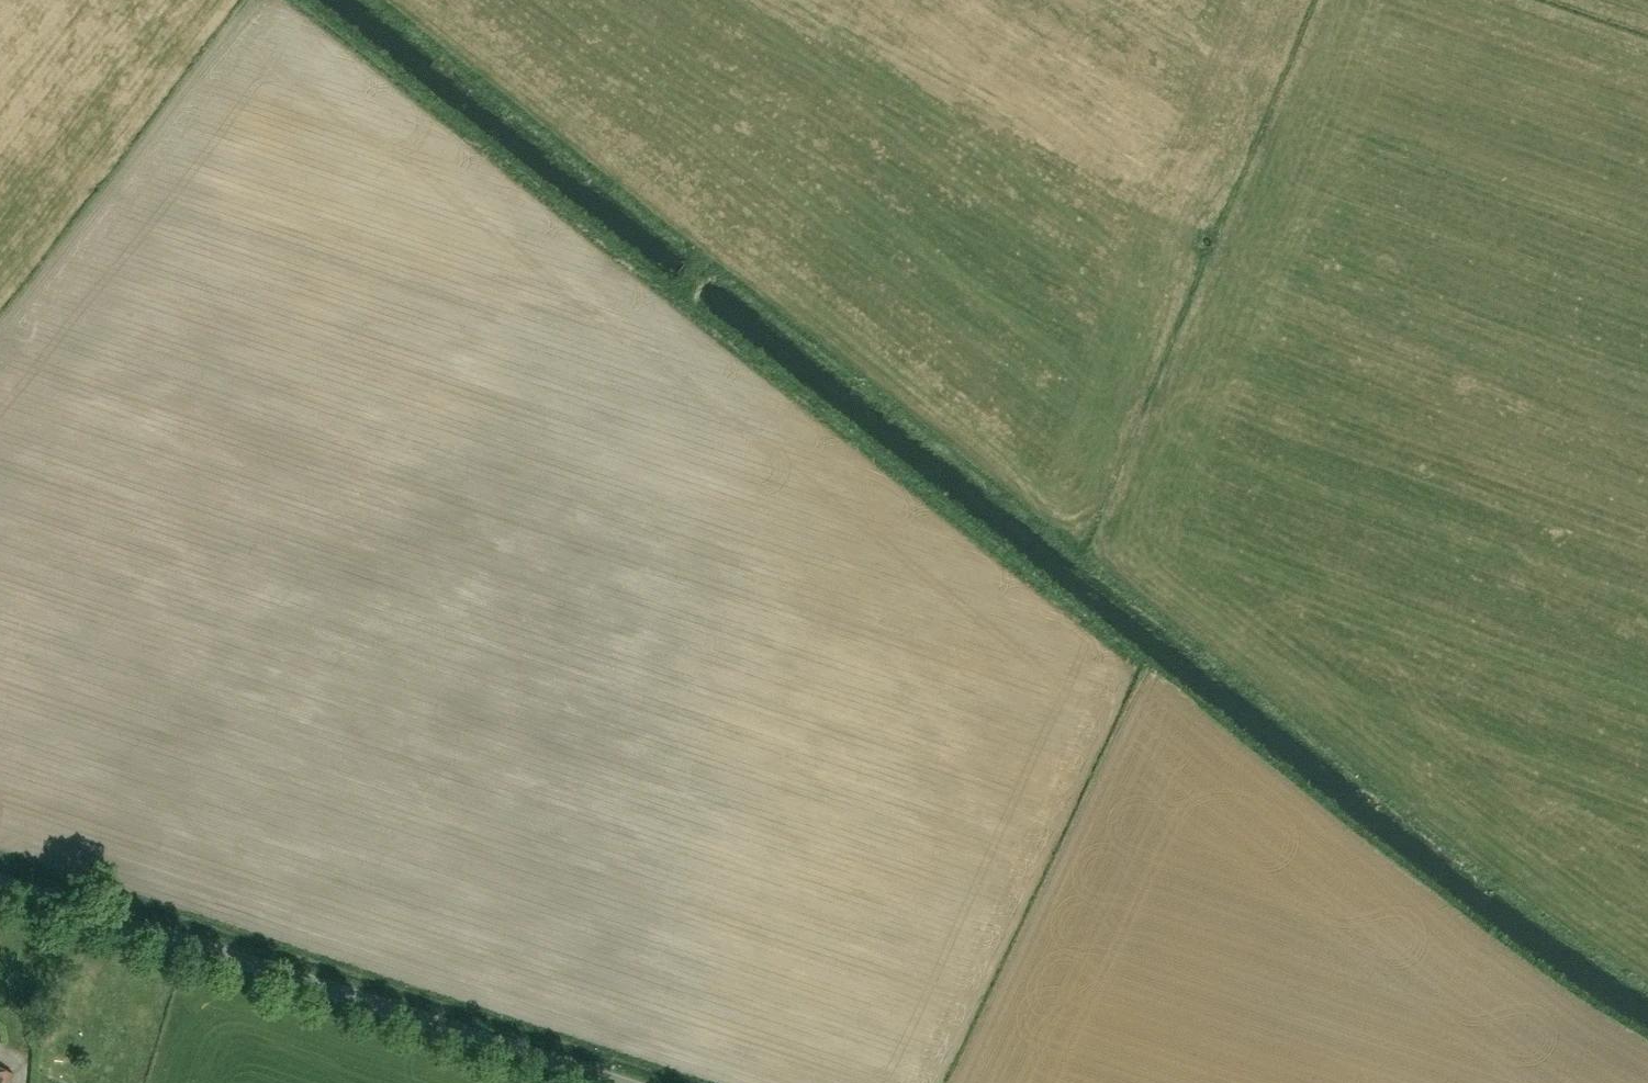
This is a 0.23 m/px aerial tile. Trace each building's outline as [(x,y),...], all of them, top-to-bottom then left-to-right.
[(15,1074),(0,1067),(0,1082),(12,1082),(15,1074)]
